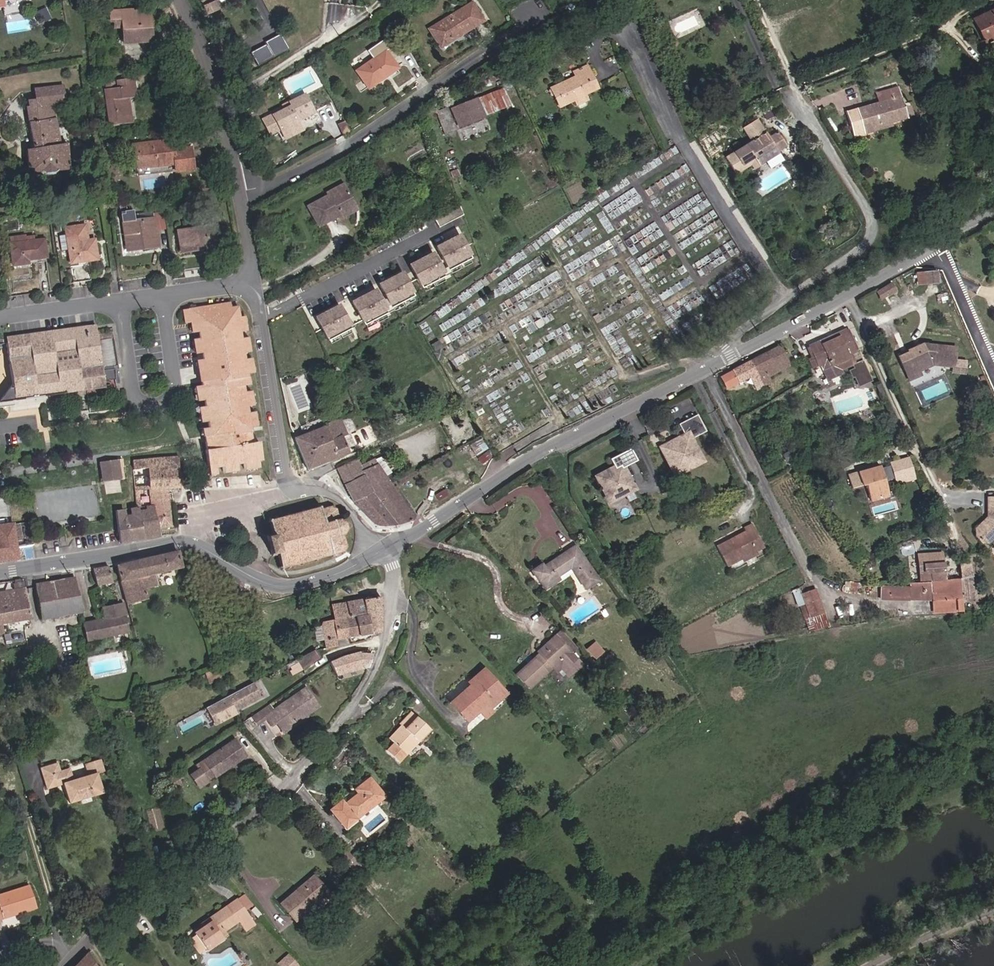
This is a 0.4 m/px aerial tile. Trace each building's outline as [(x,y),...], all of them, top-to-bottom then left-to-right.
[(216,10),(212,1),(207,4),(211,12),(216,10)] [(464,3),(422,31),(434,49),(476,21),(464,3)] [(211,12),(207,4),(202,6),(206,15),(211,12)] [(977,18),(987,42),(993,39),(993,11),(977,18)] [(107,12),(107,20),(117,20),(117,30),(123,30),(122,44),(150,45),(152,16),(134,15),(134,13),(107,12)] [(253,67),(281,49),(272,36),(244,54),(253,67)] [(349,70),(361,89),(392,69),(379,50),(349,70)] [(23,63),(0,66),(0,76),(23,63)] [(596,89),(585,67),(573,72),(574,77),(550,88),(559,107),(574,100),(584,96),(584,95),(596,89)] [(112,85),(101,86),(105,122),(116,121),(116,115),(125,114),(123,95),(128,94),(126,76),(111,77),(112,85)] [(112,85),(111,77),(100,78),(101,86),(112,85)] [(37,106),(53,104),(64,104),(64,96),(62,85),(35,87),(36,99),(37,106)] [(883,86),(876,89),(880,98),(875,99),(843,111),(848,129),(859,125),(856,119),(864,117),(866,122),(901,109),(894,85),(884,88),(883,86)] [(474,103),(480,119),(508,107),(502,92),(474,103)] [(294,94),(274,105),(276,108),(257,118),(265,132),(268,130),(276,144),(315,123),(308,110),(304,112),(294,94)] [(586,101),(584,96),(574,100),(576,105),(586,101)] [(58,147),(53,104),(37,106),(36,99),(28,100),(29,108),(25,108),(30,149),(26,150),(26,160),(27,173),(38,172),(43,176),(51,175),(55,169),(67,168),(66,146),(58,147)] [(912,103),(904,105),(907,116),(915,115),(912,103)] [(452,116),(451,113),(439,117),(444,130),(479,117),(475,107),(452,116)] [(336,138),(344,133),(338,121),(330,126),(336,138)] [(724,159),(736,178),(749,170),(752,174),(778,157),(776,154),(786,148),(777,134),(768,140),(756,122),(741,132),(748,144),(724,159)] [(172,139),(132,142),(133,154),(134,171),(172,168),(172,171),(192,170),(190,147),(172,149),(172,139)] [(317,211),(327,232),(349,219),(347,215),(361,207),(352,189),(335,198),(336,200),(317,211)] [(438,225),(464,212),(460,202),(434,216),(438,225)] [(361,207),(347,215),(349,219),(351,223),(366,215),(361,207)] [(113,212),(113,217),(145,215),(146,226),(157,225),(155,209),(113,212)] [(148,244),(146,226),(145,215),(113,217),(115,238),(132,236),(132,245),(148,244)] [(88,256),(87,242),(80,242),(80,235),(79,220),(58,222),(61,258),(88,256)] [(172,231),(177,254),(193,250),(192,247),(211,242),(207,223),(172,231)] [(0,230),(4,255),(4,262),(20,260),(20,254),(40,252),(38,235),(18,236),(17,228),(0,230)] [(449,268),(471,256),(459,233),(436,245),(449,268)] [(116,246),(132,245),(132,236),(115,238),(116,246)] [(445,275),(433,252),(410,264),(422,287),(445,275)] [(80,277),(79,261),(63,262),(64,278),(80,277)] [(179,274),(203,270),(202,261),(178,264),(179,274)] [(414,295),(402,271),(379,284),(392,307),(414,295)] [(924,285),(934,284),(933,273),(923,274),(924,285)] [(924,285),(923,274),(916,275),(917,286),(924,285)] [(889,286),(878,292),(881,298),(892,292),(889,286)] [(389,312),(377,288),(354,301),(366,324),(389,312)] [(252,462),(249,447),(252,446),(251,444),(244,446),(243,434),(248,433),(246,415),(240,415),(239,408),(245,407),(243,392),(237,393),(235,385),(241,384),(240,374),(245,372),(243,359),(237,360),(235,354),(242,353),(240,337),(234,338),(232,330),(237,329),(236,316),(230,317),(228,307),(223,307),(223,305),(199,308),(200,315),(175,318),(176,325),(182,325),(183,336),(190,336),(190,345),(185,345),(186,360),(192,359),(193,367),(188,367),(189,375),(194,374),(196,387),(191,388),(192,392),(187,393),(188,406),(194,405),(195,412),(189,413),(192,429),(198,428),(199,434),(194,436),(198,476),(206,475),(206,470),(211,469),(212,474),(226,472),(226,466),(234,466),(234,471),(249,468),(248,463),(252,462)] [(352,328),(340,305),(317,317),(329,340),(352,328)] [(200,315),(199,308),(175,310),(175,318),(200,315)] [(0,329),(0,336),(87,326),(86,319),(0,329)] [(2,376),(0,379),(0,394),(4,393),(3,388),(93,378),(88,335),(88,331),(87,326),(0,336),(0,356),(2,376)] [(856,349),(848,328),(835,332),(836,336),(832,337),(831,335),(823,338),(822,337),(810,341),(818,361),(821,360),(826,375),(841,370),(839,366),(851,362),(852,366),(847,368),(850,376),(852,375),(855,385),(870,380),(862,358),(854,361),(850,351),(856,349)] [(102,334),(88,335),(93,378),(105,377),(104,367),(103,363),(105,363),(102,334)] [(787,343),(779,347),(786,360),(794,356),(787,343)] [(786,360),(779,347),(750,361),(760,381),(766,378),(762,370),(781,361),(781,362),(786,360)] [(903,357),(914,381),(916,380),(914,375),(928,369),(946,371),(949,351),(916,348),(902,356),(903,357)] [(903,386),(914,381),(903,357),(892,362),(903,386)] [(749,386),(760,381),(750,361),(719,377),(725,388),(745,378),(749,386)] [(286,376),(277,377),(287,429),(291,428),(290,420),(298,418),(286,376)] [(762,386),(760,381),(749,386),(752,391),(762,386)] [(678,423),(685,435),(662,447),(666,456),(673,468),(698,455),(690,438),(692,437),(706,430),(697,413),(678,423)] [(322,427),(336,458),(347,453),(341,438),(345,437),(337,420),(321,425),(322,427)] [(306,471),(336,458),(322,427),(291,439),(306,471)] [(674,476),(704,461),(692,437),(690,438),(698,455),(673,468),(666,456),(662,447),(659,448),(674,476)] [(479,438),(470,444),(475,452),(484,446),(479,438)] [(615,468),(595,479),(600,488),(602,486),(608,496),(630,485),(622,468),(637,460),(630,448),(610,459),(615,468)] [(477,457),(481,462),(490,455),(485,450),(477,457)] [(896,484),(916,477),(910,455),(890,461),(896,484)] [(151,507),(153,513),(158,527),(170,526),(166,489),(179,488),(177,463),(176,456),(159,458),(152,458),(148,459),(131,461),(132,472),(148,470),(150,503),(151,507)] [(352,502),(388,484),(376,466),(367,470),(360,457),(336,469),(352,502)] [(117,463),(104,464),(106,481),(119,480),(117,463)] [(882,465),(850,476),(854,488),(868,483),(874,502),(892,496),(882,465)] [(850,483),(846,472),(836,475),(840,486),(850,483)] [(388,484),(352,502),(373,523),(378,526),(395,526),(412,520),(399,501),(388,484)] [(611,502),(633,490),(630,485),(608,496),(611,502)] [(444,487),(434,493),(438,498),(447,493),(444,487)] [(986,541),(993,533),(993,496),(985,496),(986,506),(991,506),(991,515),(986,515),(975,527),(974,531),(975,535),(978,538),(981,541),(986,541)] [(272,534),(266,535),(271,556),(277,555),(281,569),(344,551),(347,548),(342,533),(344,532),(346,530),(345,524),(338,520),(336,509),(331,507),(321,510),(320,507),(269,521),(272,534)] [(121,510),(114,511),(120,543),(144,540),(135,511),(134,508),(129,509),(130,517),(122,518),(121,510)] [(135,511),(144,540),(161,537),(158,527),(153,513),(141,514),(140,511),(135,511)] [(11,524),(0,525),(0,562),(7,561),(7,558),(16,557),(11,524)] [(757,526),(749,530),(750,533),(718,549),(727,568),(767,547),(757,526)] [(575,548),(544,571),(541,567),(532,574),(540,585),(542,584),(547,591),(559,582),(557,579),(571,569),(586,590),(599,581),(575,548)] [(176,552),(117,566),(126,605),(146,600),(144,590),(156,586),(153,573),(180,567),(176,552)] [(641,554),(633,560),(637,565),(645,560),(641,554)] [(906,559),(904,555),(897,558),(898,564),(906,559)] [(942,555),(917,556),(919,583),(931,582),(944,581),(942,555)] [(961,600),(974,600),(972,585),(970,564),(958,565),(959,580),(961,600)] [(109,568),(93,571),(96,585),(112,582),(109,568)] [(41,620),(80,614),(75,579),(63,582),(60,579),(51,581),(49,584),(37,585),(35,584),(41,620)] [(944,581),(931,582),(932,585),(932,595),(933,602),(933,603),(961,600),(959,580),(944,581)] [(908,590),(882,589),(882,600),(910,601),(910,595),(923,594),(923,596),(932,595),(932,585),(908,587),(908,590)] [(802,591),(806,604),(821,601),(817,588),(802,591)] [(11,666),(1,624),(30,619),(24,589),(0,593),(0,668),(11,666)] [(346,602),(349,617),(366,614),(369,631),(378,630),(379,627),(381,596),(346,602)] [(821,601),(806,604),(814,628),(827,625),(821,601)] [(102,606),(105,619),(124,614),(122,602),(118,602),(102,606)] [(349,617),(346,602),(331,606),(334,620),(345,618),(349,617)] [(81,624),(81,626),(84,638),(85,641),(128,631),(124,614),(105,619),(102,619),(95,621),(84,623),(81,624)] [(345,618),(349,635),(369,631),(366,614),(349,617),(345,618)] [(345,618),(334,620),(339,637),(349,635),(345,618)] [(339,637),(334,620),(323,622),(320,626),(320,627),(323,639),(326,648),(335,644),(334,638),(339,637)] [(84,638),(81,626),(73,628),(77,640),(84,638)] [(313,629),(316,641),(323,639),(320,627),(313,629)] [(564,630),(556,637),(573,656),(580,649),(564,630)] [(574,658),(573,656),(556,637),(539,652),(544,658),(539,663),(536,659),(519,673),(533,690),(556,671),(558,672),(574,658)] [(604,653),(598,645),(590,652),(597,660),(604,653)] [(303,669),(320,657),(315,649),(296,659),(303,669)] [(358,649),(342,653),(346,668),(362,663),(358,649)] [(334,671),(346,668),(342,653),(329,660),(334,671)] [(578,661),(574,658),(558,672),(561,676),(578,661)] [(218,667),(216,667),(211,669),(220,691),(229,687),(227,681),(224,682),(218,667)] [(210,670),(203,672),(208,685),(214,682),(210,670)] [(477,685),(489,676),(486,672),(474,681),(477,685)] [(471,690),(451,705),(465,723),(478,713),(485,707),(488,712),(500,702),(506,697),(489,676),(477,685),(474,681),(468,686),(471,690)] [(262,698),(270,695),(263,678),(255,681),(262,698)] [(251,683),(209,704),(214,714),(220,716),(258,697),(251,683)] [(280,719),(285,726),(316,703),(303,686),(270,710),(266,704),(257,710),(263,718),(269,727),(275,723),(280,719)] [(485,707),(478,713),(485,721),(504,707),(500,702),(488,712),(485,707)] [(263,718),(257,710),(249,715),(255,724),(263,718)] [(424,732),(409,712),(396,722),(397,724),(400,727),(386,740),(388,743),(380,749),(390,762),(398,755),(395,751),(409,740),(412,743),(424,732)] [(285,726),(280,719),(275,723),(280,730),(285,726)] [(383,737),(386,740),(400,727),(397,724),(383,737)] [(209,770),(213,776),(242,756),(231,739),(193,765),(196,769),(188,775),(196,788),(204,782),(200,776),(209,770)] [(398,755),(412,743),(409,740),(395,751),(398,755)] [(39,768),(43,785),(59,782),(59,785),(63,804),(77,802),(78,799),(84,797),(87,799),(97,797),(93,777),(85,779),(69,782),(67,771),(57,773),(56,764),(39,768)] [(98,764),(90,765),(93,777),(100,775),(98,764)] [(85,779),(93,777),(90,765),(83,767),(85,779)] [(200,776),(204,782),(213,776),(209,770),(200,776)] [(175,775),(168,779),(175,792),(182,789),(175,775)] [(384,795),(369,777),(355,788),(358,792),(345,803),(342,800),(331,808),(345,826),(384,795)] [(361,866),(346,849),(340,854),(355,872),(361,866)] [(318,897),(327,890),(312,874),(279,901),(294,917),(318,897)] [(0,893),(0,917),(34,907),(27,885),(0,893)] [(330,894),(327,890),(318,897),(322,902),(330,894)] [(236,894),(225,903),(236,919),(239,923),(242,920),(237,913),(245,906),(236,894)] [(225,903),(207,915),(210,920),(202,925),(193,932),(200,941),(206,948),(223,935),(220,930),(236,919),(225,903)] [(242,920),(239,923),(243,928),(254,918),(245,906),(237,913),(242,920)] [(199,921),(202,925),(210,920),(207,915),(199,921)] [(200,941),(193,932),(186,937),(192,947),(200,941)] [(287,952),(275,961),(279,965),(290,965),(295,961),(287,952)] [(77,965),(78,965),(96,965),(88,954),(77,965)]
